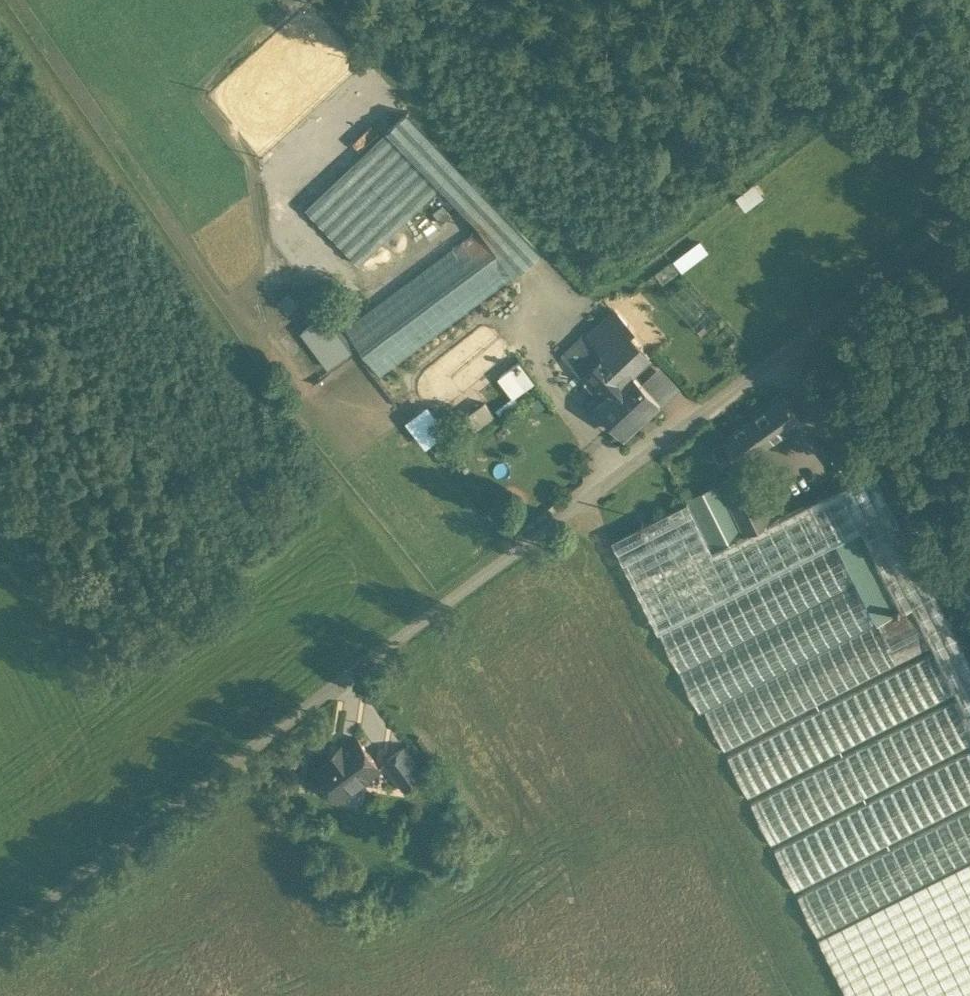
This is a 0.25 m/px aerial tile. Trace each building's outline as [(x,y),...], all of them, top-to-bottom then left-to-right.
[(517,273),(541,249),(408,110),(389,128),(396,136),(442,184),(481,225),(516,273),(517,273)] [(389,128),(306,206),(360,262),(442,184),(389,128)] [(451,214),(443,204),(434,212),(441,221),(451,214)] [(481,225),(345,326),(381,374),(517,273),(516,273),(481,225)] [(590,332),(589,333),(607,351),(624,335),(625,336),(629,332),(633,328),(615,308),(590,332)] [(352,345),(325,309),(300,327),(327,363),(352,345)] [(589,331),(564,354),(583,374),(607,351),(589,333),(590,332),(589,331)] [(650,355),(629,332),(625,336),(646,358),(650,355)] [(625,336),(624,335),(607,351),(583,374),(586,377),(585,378),(586,380),(587,379),(598,390),(597,391),(599,393),(599,392),(603,397),(597,403),(623,431),(624,429),(637,417),(637,416),(643,411),(646,414),(648,413),(647,413),(659,401),(659,402),(660,401),(661,400),(643,382),(633,371),(646,358),(625,336)] [(521,356),(498,372),(514,394),(536,378),(521,356)] [(660,365),(643,382),(661,400),(660,401),(663,403),(680,387),(660,365)] [(786,392),(724,437),(742,462),(804,417),(786,392)] [(475,424),(492,410),(481,396),(464,409),(475,424)] [(745,466),(720,479),(721,480),(747,532),(772,520),(745,466)] [(713,549),(700,522),(624,561),(659,631),(837,541),(861,529),(901,609),(913,603),(933,644),(937,650),(957,691),(960,697),(969,716),(969,657),(875,468),(772,520),(747,532),(713,549)] [(721,480),(687,497),(700,522),(713,549),(747,532),(721,480)] [(689,499),(612,538),(624,561),(700,522),(689,499)] [(901,609),(861,529),(837,541),(878,621),(901,609)] [(837,541),(659,631),(700,712),(705,710),(704,709),(878,621),(837,541)] [(878,621),(704,709),(705,710),(725,750),(899,662),(899,661),(933,644),(913,603),(901,609),(878,621)] [(937,650),(728,755),(749,797),(957,691),(937,650)] [(751,802),(772,843),(969,743),(969,716),(960,697),(751,802)] [(343,744),(329,754),(331,756),(317,767),(338,796),(353,785),(354,787),(367,777),(366,776),(380,765),(359,736),(344,746),(343,744)] [(426,772),(404,743),(385,758),(407,787),(426,772)] [(775,849),(796,890),(969,801),(969,750),(775,849)] [(798,895),(819,937),(819,936),(969,860),(969,808),(798,895)] [(819,936),(849,995),(969,995),(969,860),(819,936)]
